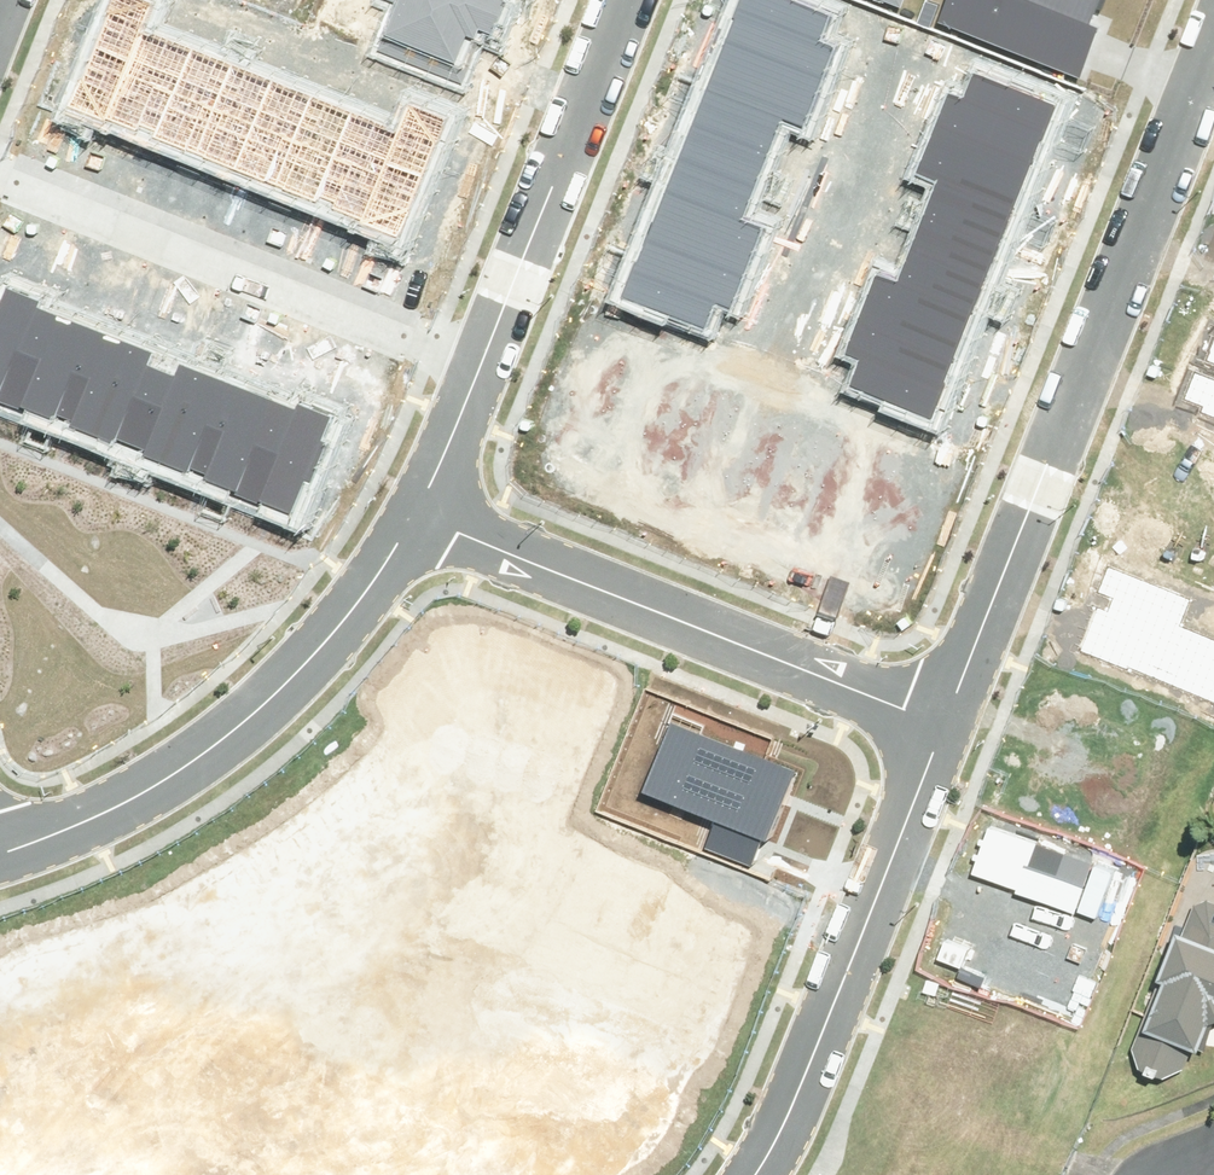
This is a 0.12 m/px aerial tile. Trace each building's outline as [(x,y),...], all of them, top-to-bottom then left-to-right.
[(146,0),(111,0),(105,15),(109,17),(96,49),(127,61),(139,32),(151,2),(146,0)] [(378,48),(453,79),(468,43),(490,52),(511,0),(384,0),(395,5),(378,48)] [(725,41),(823,78),(835,48),(818,42),(829,13),(794,0),(739,0),(732,18),(734,19),(725,41)] [(931,19),(1068,73),(1097,0),(939,0),(931,19)] [(189,53),(139,32),(127,61),(104,117),(138,131),(140,125),(157,132),(189,53)] [(725,41),(707,89),(781,117),(805,126),(823,78),(725,41)] [(79,79),(68,106),(103,120),(104,117),(127,61),(96,49),(83,81),(79,79)] [(231,69),(189,53),(157,132),(155,138),(198,154),(231,69)] [(270,83),(231,69),(198,154),(237,169),(270,83)] [(933,121),(1031,160),(1040,137),(1042,138),(1056,102),(973,69),(962,98),(946,92),(933,121)] [(310,100),(270,83),(237,169),(277,185),(310,100)] [(707,89),(692,124),(767,154),(781,117),(707,89)] [(351,116),(310,100),(277,185),(317,200),(319,197),(351,116)] [(396,133),(384,164),(421,179),(446,118),(408,103),(396,133)] [(396,133),(351,116),(319,197),(336,203),(334,209),(361,219),(384,164),(396,133)] [(938,179),(1013,207),(1031,160),(933,121),(915,169),(938,179)] [(692,124),(679,159),(754,188),(767,154),(692,124)] [(679,159),(665,192),(741,222),(754,188),(679,159)] [(421,179),(384,164),(361,219),(360,222),(398,237),(421,179)] [(924,215),(999,243),(1013,207),(938,179),(924,215)] [(665,192),(646,238),(746,276),(763,230),(741,222),(665,192)] [(910,249),(986,278),(999,243),(924,215),(910,249)] [(635,262),(621,297),(705,329),(714,306),(732,313),(746,276),(646,238),(637,263),(635,262)] [(897,283),(973,312),(986,278),(910,249),(897,283)] [(856,319),(956,358),(973,312),(897,283),(875,274),(856,319)] [(18,412),(20,407),(58,316),(36,308),(38,301),(5,288),(0,301),(0,404),(18,412)] [(58,316),(20,407),(52,420),(54,414),(71,421),(105,336),(58,316)] [(851,386),(934,419),(948,384),(946,383),(956,358),(856,319),(842,356),(860,363),(851,386)] [(1203,359),(1213,364),(1213,334),(1203,359)] [(151,353),(105,336),(71,421),(69,427),(114,445),(117,438),(146,365),(151,353)] [(174,376),(146,365),(117,438),(146,450),(144,456),(186,473),(189,467),(224,381),(179,363),(174,376)] [(1185,399),(1213,411),(1213,380),(1197,372),(1185,399)] [(270,401),(224,381),(189,467),(206,474),(204,479),(236,491),(270,401)] [(270,401),(236,491),(234,495),(260,506),(261,502),(289,513),(303,479),(309,482),(324,442),(320,441),(330,417),(296,403),(294,409),(270,401)] [(1079,648),(1213,700),(1213,642),(1180,629),(1191,600),(1108,569),(1099,593),(1112,598),(1105,615),(1093,611),(1079,648)] [(670,728),(644,791),(715,820),(705,844),(757,865),(793,778),(670,728)] [(1212,899),(1197,906),(1168,981),(1166,980),(1151,1017),(1138,1051),(1147,1070),(1171,1079),(1188,1071),(1197,1049),(1211,1054),(1213,1047),(1213,1044),(1213,900),(1212,899)]
